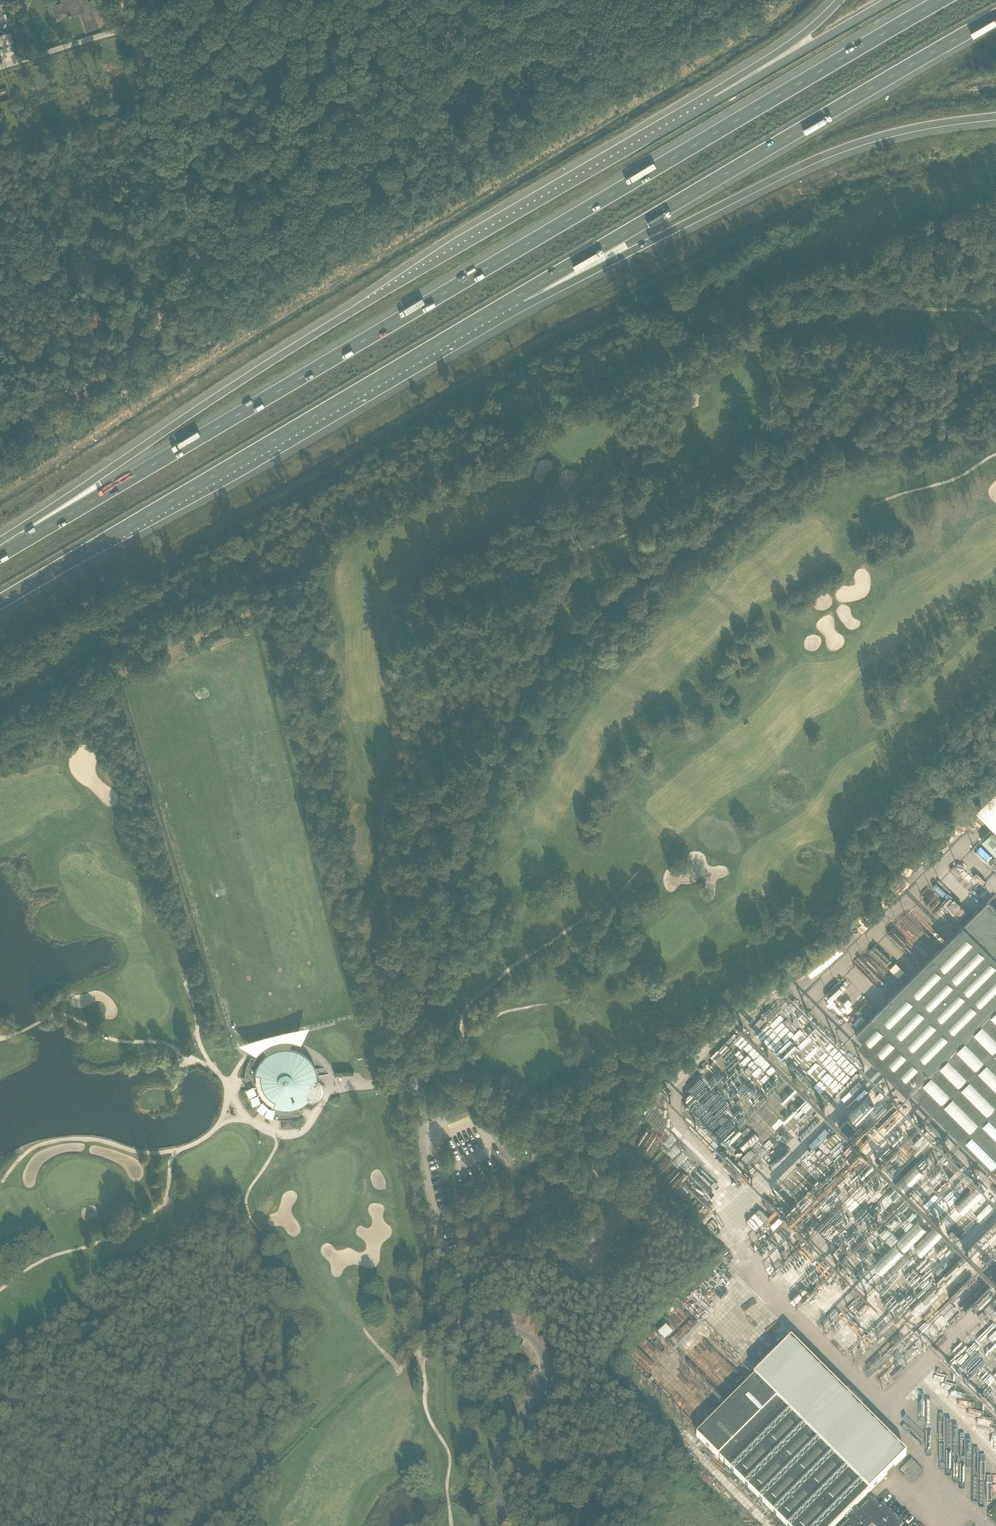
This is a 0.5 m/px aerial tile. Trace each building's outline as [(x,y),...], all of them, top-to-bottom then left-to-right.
[(90,0),(88,1),(87,0),(62,0),(62,2),(53,5),(58,19),(69,15),(70,16),(75,14),(75,13),(80,11),(84,22),(87,30),(99,26),(96,18),(90,0)] [(986,798),(979,791),(971,799),(978,806),(976,807),(995,827),(995,788),(986,798)] [(856,1032),(861,1038),(856,1043),(906,1092),(911,1088),(995,1173),(995,909),(991,904),(987,900),(980,907),(980,908),(973,914),(954,934),(947,941),(929,958),(856,1032)] [(894,962),(889,968),(898,976),(903,970),(894,962)] [(739,1032),(691,1085),(696,1090),(700,1085),(702,1087),(708,1081),(707,1081),(716,1071),(721,1075),(732,1062),(733,1063),(751,1043),(739,1032)] [(256,1072),(256,1075),(262,1076),(262,1078),(262,1080),(262,1082),(262,1085),(263,1087),(264,1089),(265,1091),(266,1092),(267,1094),(269,1096),(270,1097),(271,1098),(272,1099),(274,1100),(276,1101),(273,1107),(276,1108),(279,1108),(281,1109),(284,1109),(287,1109),(290,1109),(292,1109),(295,1108),(298,1107),(300,1106),(303,1104),(305,1103),(303,1100),(304,1099),(306,1098),(307,1097),(308,1097),(309,1098),(310,1098),(311,1098),(312,1098),(313,1098),(314,1098),(315,1098),(315,1097),(316,1097),(317,1097),(317,1096),(318,1096),(318,1095),(319,1095),(319,1094),(319,1093),(320,1093),(320,1092),(320,1091),(320,1090),(320,1089),(320,1088),(320,1087),(319,1086),(319,1085),(318,1084),(317,1083),(316,1083),(315,1082),(314,1082),(314,1080),(313,1080),(313,1076),(316,1076),(316,1073),(315,1071),(315,1068),(314,1065),(312,1063),(311,1061),(309,1059),(307,1057),(305,1055),(303,1053),(301,1052),(298,1051),(296,1050),(293,1049),(291,1049),(290,1048),(291,1042),(289,1042),(287,1041),(285,1041),(283,1042),(281,1042),(279,1042),(278,1042),(276,1043),(274,1044),(272,1044),(270,1045),(268,1046),(267,1047),(265,1048),(263,1049),(268,1054),(266,1056),(264,1057),(262,1059),(261,1061),(260,1063),(258,1065),(257,1068),(257,1070),(256,1072)] [(812,1091),(820,1100),(849,1073),(847,1071),(854,1064),(843,1052),(828,1066),(833,1072),(812,1091)] [(252,1058),(249,1063),(252,1064),(255,1066),(258,1067),(258,1065),(259,1063),(261,1061),(257,1059),(256,1059),(252,1058)] [(869,1092),(840,1122),(849,1131),(867,1112),(873,1118),(876,1114),(872,1110),(879,1102),(869,1092)] [(930,1122),(939,1132),(944,1128),(920,1102),(914,1108),(929,1124),(930,1122)] [(493,1103),(480,1111),(508,1157),(521,1150),(493,1103)] [(733,1152),(755,1175),(791,1141),(790,1139),(795,1134),(792,1130),(794,1128),(790,1124),(788,1125),(786,1124),(780,1130),(778,1128),(769,1136),(765,1133),(762,1136),(754,1127),(734,1147),(736,1149),(733,1152)] [(948,1131),(941,1137),(948,1144),(955,1138),(948,1131)] [(882,1159),(890,1168),(900,1159),(892,1150),(882,1159)] [(978,1160),(971,1166),(989,1185),(995,1179),(978,1160)] [(903,1190),(914,1180),(907,1172),(896,1183),(903,1190)] [(893,1186),(882,1195),(889,1204),(901,1194),(893,1186)] [(933,1220),(954,1200),(946,1193),(925,1212),(933,1220)] [(965,1195),(943,1218),(952,1226),(974,1203),(965,1195)] [(911,1252),(923,1267),(932,1259),(934,1260),(947,1249),(934,1233),(911,1252)] [(932,1307),(973,1270),(962,1259),(922,1296),(932,1307)] [(864,1290),(886,1267),(878,1260),(856,1282),(864,1290)] [(883,1292),(905,1271),(897,1262),(875,1284),(883,1292)] [(666,1327),(658,1334),(664,1340),(671,1333),(666,1327)] [(906,1456),(791,1340),(754,1377),(754,1378),(696,1436),(786,1525),(836,1525),(845,1517),(849,1522),(845,1525),(902,1525),(903,1525),(882,1504),(880,1506),(872,1499),(859,1511),(855,1507),(906,1456)]
